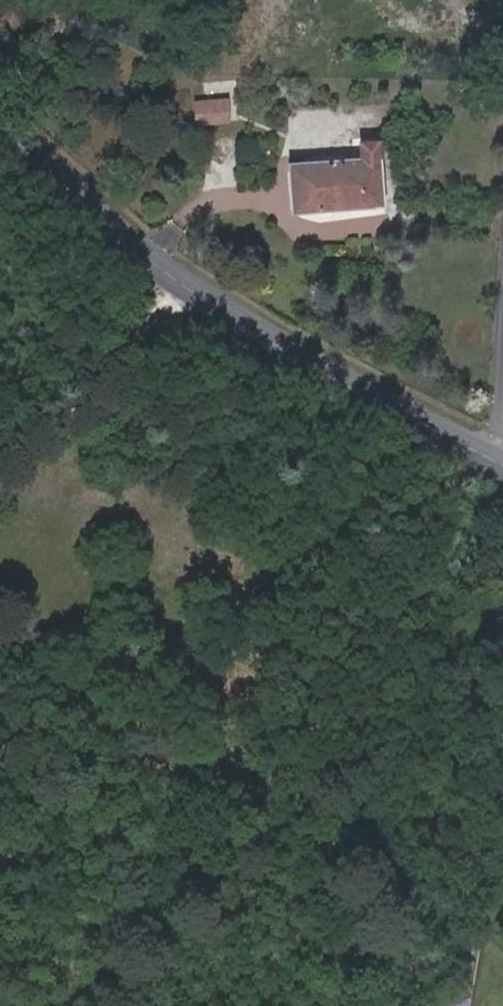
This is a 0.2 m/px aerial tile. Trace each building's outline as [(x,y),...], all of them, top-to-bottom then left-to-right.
[(227,121),(226,102),(194,104),(196,124),(227,121)] [(380,207),(375,143),(358,145),(360,160),(287,166),(291,214),(380,207)]
